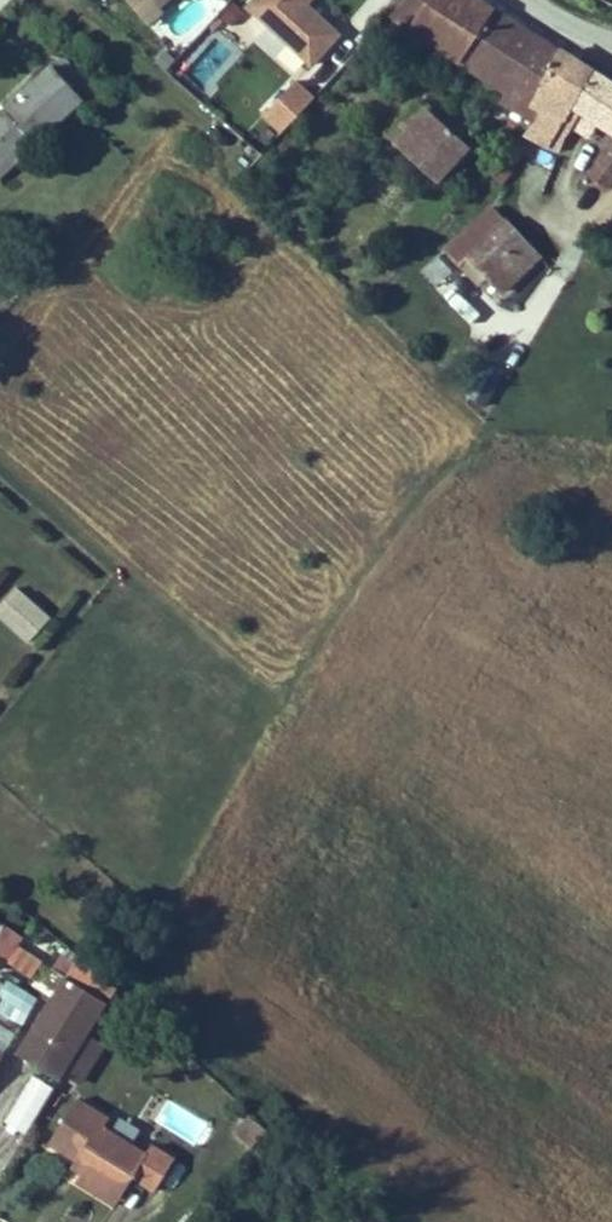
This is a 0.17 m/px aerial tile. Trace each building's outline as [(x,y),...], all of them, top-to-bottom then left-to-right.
[(139,31),(158,18),(152,9),(164,0),(116,0),(139,31)] [(301,82),(331,51),(299,18),(311,5),(316,0),(261,0),(240,21),(301,82)] [(384,34),(504,105),(498,117),(539,140),(546,131),(558,111),(537,98),(557,64),(450,0),(418,0),(384,34)] [(567,143),(561,152),(572,159),(578,149),(589,132),(605,141),(611,145),(611,98),(583,80),(557,64),(537,98),(558,111),(546,131),(567,143)] [(39,68),(0,105),(0,155),(18,138),(25,145),(71,102),(39,68)] [(248,169),(280,137),(262,118),(230,150),(248,169)] [(467,160),(415,118),(377,161),(427,205),(467,160)] [(539,140),(561,152),(567,143),(546,131),(539,140)] [(578,149),(595,159),(605,141),(589,132),(578,149)] [(517,260),(489,223),(441,261),(454,278),(465,269),(480,289),(517,260)] [(33,646),(53,614),(11,588),(0,605),(0,626),(33,646)] [(27,983),(43,961),(0,929),(0,964),(27,983)] [(61,990),(85,1004),(93,990),(70,974),(61,990)] [(61,990),(43,980),(0,1055),(0,1062),(39,1084),(43,1078),(66,1036),(85,1004),(61,990)] [(60,1088),(84,1046),(66,1036),(43,1078),(60,1088)] [(38,1158),(66,1176),(70,1168),(80,1175),(72,1187),(111,1212),(123,1192),(144,1205),(164,1172),(141,1157),(135,1169),(93,1142),(99,1131),(67,1111),(38,1158)] [(247,1116),(231,1135),(249,1150),(265,1132),(247,1116)] [(66,1176),(63,1182),(72,1187),(80,1175),(70,1168),(66,1176)]
